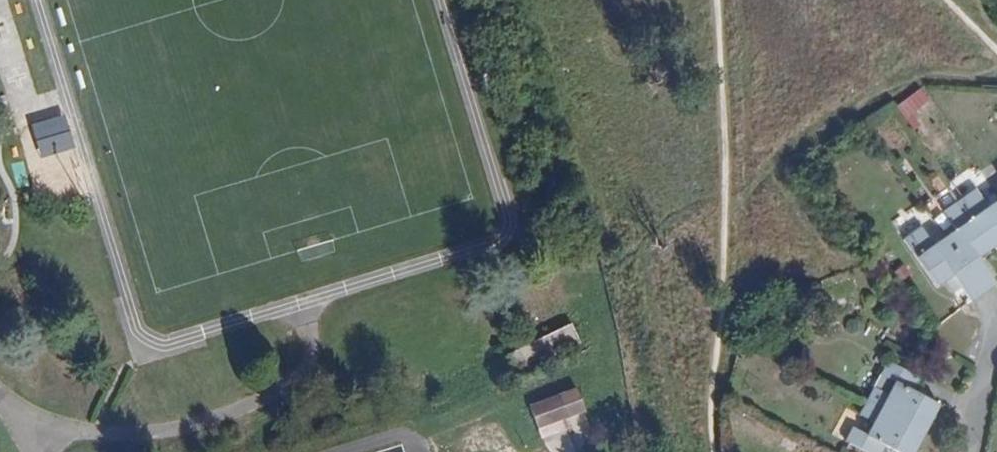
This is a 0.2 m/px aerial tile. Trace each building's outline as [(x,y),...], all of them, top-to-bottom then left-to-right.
[(67,114),(32,125),(43,158),(77,148),(67,114)] [(993,246),(996,243),(996,200),(989,206),(976,188),(960,199),(993,246)] [(954,230),(945,236),(982,291),(995,283),(978,256),(993,246),(960,199),(942,211),(954,230)] [(904,238),(915,253),(937,285),(945,279),(952,274),(960,285),(970,299),(982,291),(945,236),(933,244),(921,227),(910,234),(904,238)] [(952,274),(945,279),(953,290),(960,285),(952,274)] [(571,321),(505,353),(517,378),(583,346),(571,321)] [(866,399),(922,430),(936,402),(912,389),(919,377),(888,360),(880,374),(872,388),(866,399)] [(565,389),(528,404),(536,426),(567,413),(565,407),(571,404),(565,389)] [(922,430),(866,399),(858,414),(875,422),(868,434),(852,426),(845,440),(868,451),(880,451),(884,444),(899,451),(910,451),(922,430)]
